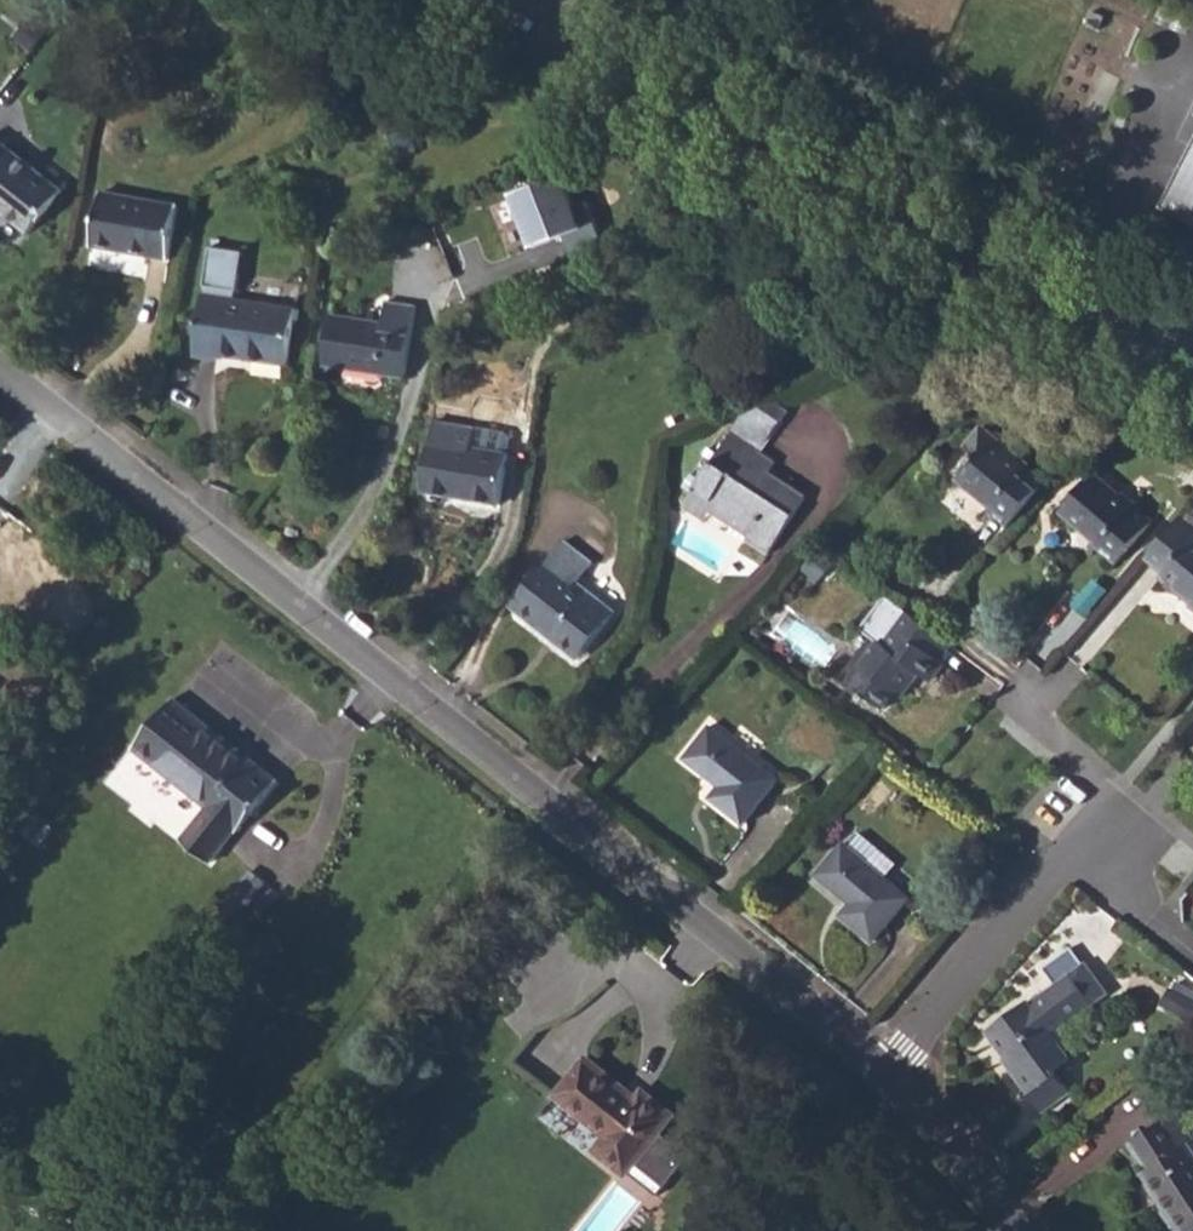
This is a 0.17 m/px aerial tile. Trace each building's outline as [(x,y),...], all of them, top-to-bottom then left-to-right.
[(278,16),(290,0),(261,0),(260,2),(278,16)] [(26,233),(60,190),(0,142),(0,213),(26,233)] [(1192,221),(1192,148),(1163,206),(1192,221)] [(566,177),(513,197),(533,249),(585,231),(566,177)] [(90,246),(167,259),(176,205),(99,191),(90,246)] [(197,354),(216,356),(217,353),(286,364),(295,308),(238,299),(245,251),(214,246),(205,293),(197,354)] [(325,364),(404,376),(416,307),(387,301),(383,322),(333,314),(325,364)] [(1108,337),(1087,325),(1081,335),(1103,346),(1106,341),(1108,337)] [(758,408),(779,422),(787,409),(775,401),(758,408)] [(730,434),(760,453),(779,422),(758,408),(743,415),(730,434)] [(424,490),(498,503),(507,453),(472,447),(476,428),(436,420),(424,490)] [(960,480),(993,507),(990,511),(1008,526),(1040,488),(1020,472),(1027,464),(983,427),(974,437),(986,448),(976,459),(960,480)] [(695,489),(712,500),(708,504),(752,533),(749,537),(748,540),(769,554),(805,496),(770,472),(775,463),(760,453),(730,434),(695,489)] [(960,480),(976,459),(986,448),(974,437),(967,446),(975,454),(957,476),(960,480)] [(1073,496),(1076,499),(1095,476),(1092,474),(1073,496)] [(1098,547),(1119,563),(1153,521),(1138,508),(1137,508),(1136,509),(1133,506),(1123,499),(1120,496),(1118,494),(1095,476),(1076,499),(1073,496),(1061,511),(1095,540),(1093,543),(1098,547)] [(695,489),(684,505),(705,520),(707,518),(711,513),(749,537),(752,533),(708,504),(712,500),(695,489)] [(1133,506),(1136,509),(1137,508),(1148,495),(1144,492),(1136,501),(1122,489),(1118,494),(1120,496),(1123,499),(1133,506)] [(1164,572),(1161,576),(1182,592),(1185,589),(1192,596),(1192,524),(1182,515),(1146,557),(1164,572)] [(544,631),(549,626),(580,651),(613,611),(576,580),(590,561),(566,541),(513,606),(544,631)] [(1093,543),(1087,548),(1092,553),(1098,547),(1093,543)] [(1192,601),(1192,596),(1185,589),(1182,592),(1192,601)] [(952,644),(904,607),(891,624),(896,627),(884,643),(871,633),(837,677),(865,698),(867,695),(884,707),(897,692),(901,694),(920,671),(929,678),(943,661),(940,659),(952,644)] [(544,631),(576,656),(580,651),(549,626),(544,631)] [(183,837),(211,859),(237,826),(239,828),(265,794),(248,781),(260,764),(207,723),(204,726),(185,711),(188,708),(174,696),(135,746),(209,804),(183,837)] [(188,708),(185,711),(204,726),(207,723),(188,708)] [(685,758),(718,785),(710,795),(742,820),(777,777),(711,725),(685,758)] [(248,781),(265,794),(278,778),(260,764),(248,781)] [(850,845),(886,875),(897,862),(862,832),(850,845)] [(850,845),(846,841),(819,874),(853,903),(844,915),(874,940),(910,896),(886,875),(850,845)] [(987,1030),(1007,1057),(1004,1059),(1042,1111),(1070,1091),(1055,1069),(1070,1056),(1061,1042),(1066,1037),(1060,1027),(1104,994),(1083,964),(1032,1001),(1030,999),(987,1030)] [(557,1096),(606,1136),(595,1150),(626,1174),(674,1114),(645,1089),(639,1096),(589,1056),(557,1096)] [(1175,1150),(1189,1143),(1192,1140),(1192,1138),(1176,1111),(1157,1124),(1175,1150)] [(1129,1142),(1146,1168),(1142,1174),(1181,1230),(1192,1230),(1192,1149),(1189,1143),(1175,1150),(1157,1124),(1129,1142)]
